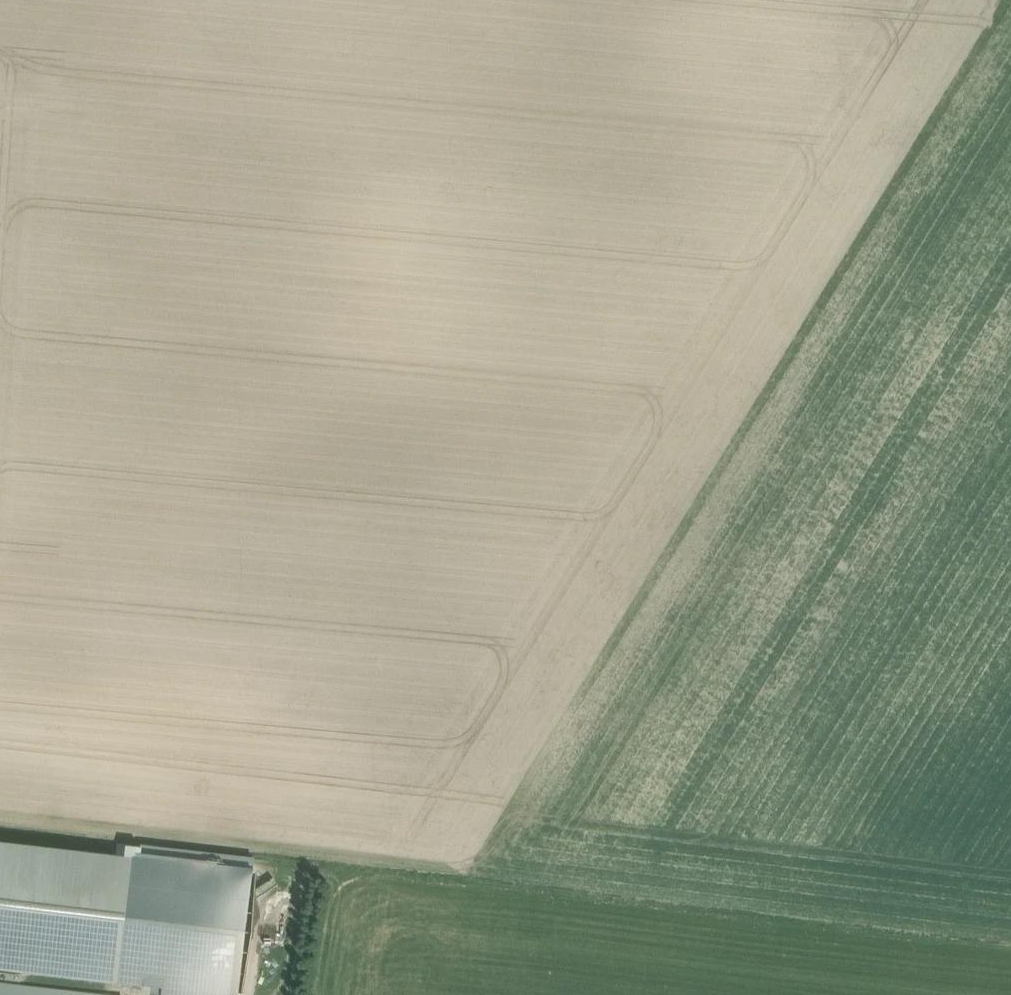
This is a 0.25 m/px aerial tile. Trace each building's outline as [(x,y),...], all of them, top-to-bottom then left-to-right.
[(0,848),(0,975),(126,990),(165,994),(240,994),(254,879),(250,878),(251,872),(179,864),(179,866),(142,861),(144,848),(118,845),(117,859),(116,862),(0,848)] [(0,984),(0,994),(89,994),(0,984)]
